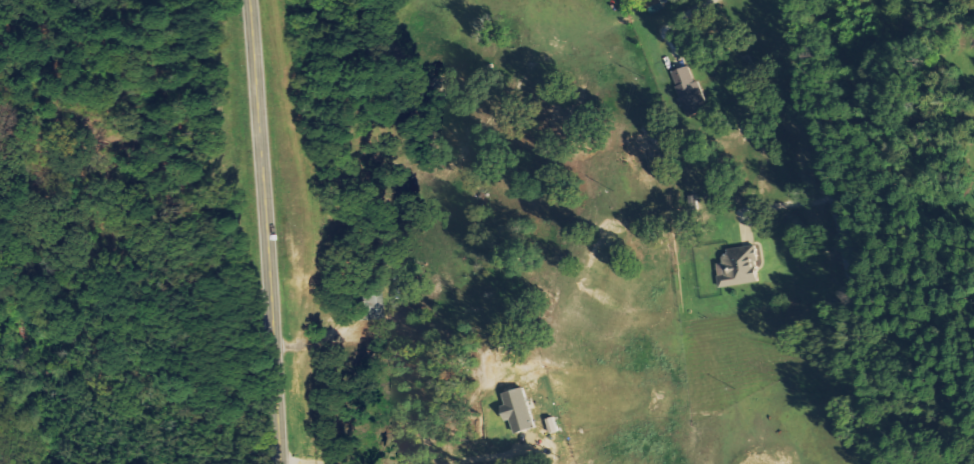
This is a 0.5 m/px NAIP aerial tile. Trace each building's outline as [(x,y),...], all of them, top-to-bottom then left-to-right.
[(654,12),(666,8),(664,1),(665,0),(649,0),(654,12)] [(693,64),(674,71),(687,108),(706,101),(693,64)] [(762,281),(757,244),(725,248),(727,261),(718,263),(722,287),(762,281)] [(503,393),(510,420),(514,419),(517,433),(537,428),(527,387),(503,393)]
